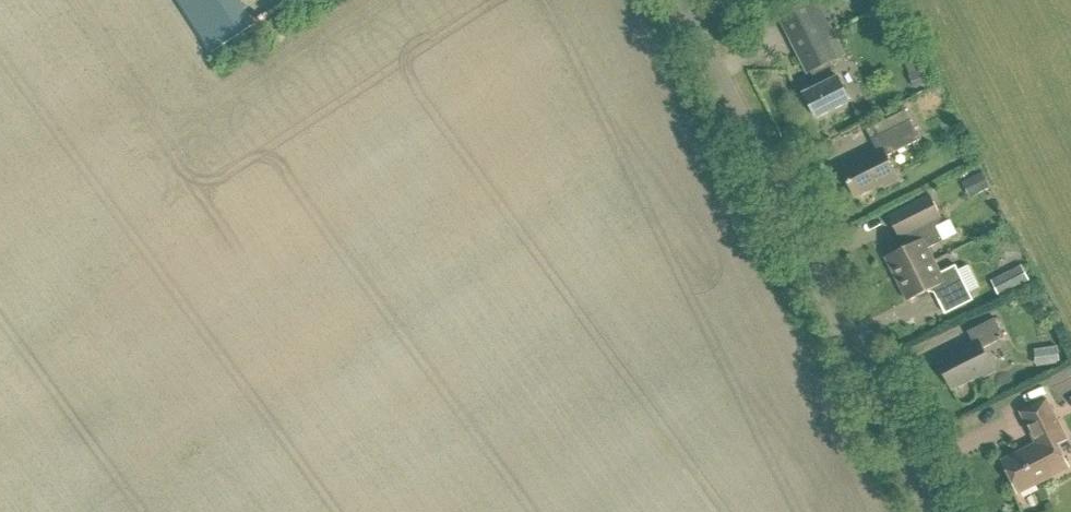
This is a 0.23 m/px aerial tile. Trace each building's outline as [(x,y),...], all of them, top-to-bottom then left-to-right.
[(213,52),(253,24),(237,0),(178,0),(213,52)] [(779,16),(808,74),(813,72),(820,86),(806,93),(819,119),(853,102),(833,62),(844,56),(816,0),(812,0),(779,16)] [(911,120),(872,139),(878,150),(842,168),(857,197),(883,184),(885,186),(899,179),(887,156),(921,139),(911,120)] [(992,186),(984,171),(964,181),(972,196),(992,186)] [(914,243),(886,257),(897,279),(934,259),(928,247),(943,239),(933,219),(941,215),(930,194),(889,215),(900,236),(908,232),(914,243)] [(941,298),(939,299),(946,313),(973,298),(956,263),(940,271),(934,259),(897,279),(908,300),(935,286),(941,298)] [(1030,281),(1022,265),(992,280),(1000,296),(1030,281)] [(993,315),(965,329),(971,340),(935,358),(950,387),(977,374),(978,376),(992,369),(981,346),(1002,335),(993,315)] [(1061,361),(1059,345),(1036,348),(1038,364),(1061,361)] [(1044,396),(1018,410),(1034,441),(1000,458),(1017,491),(1067,465),(1057,444),(1066,439),(1044,396)]
